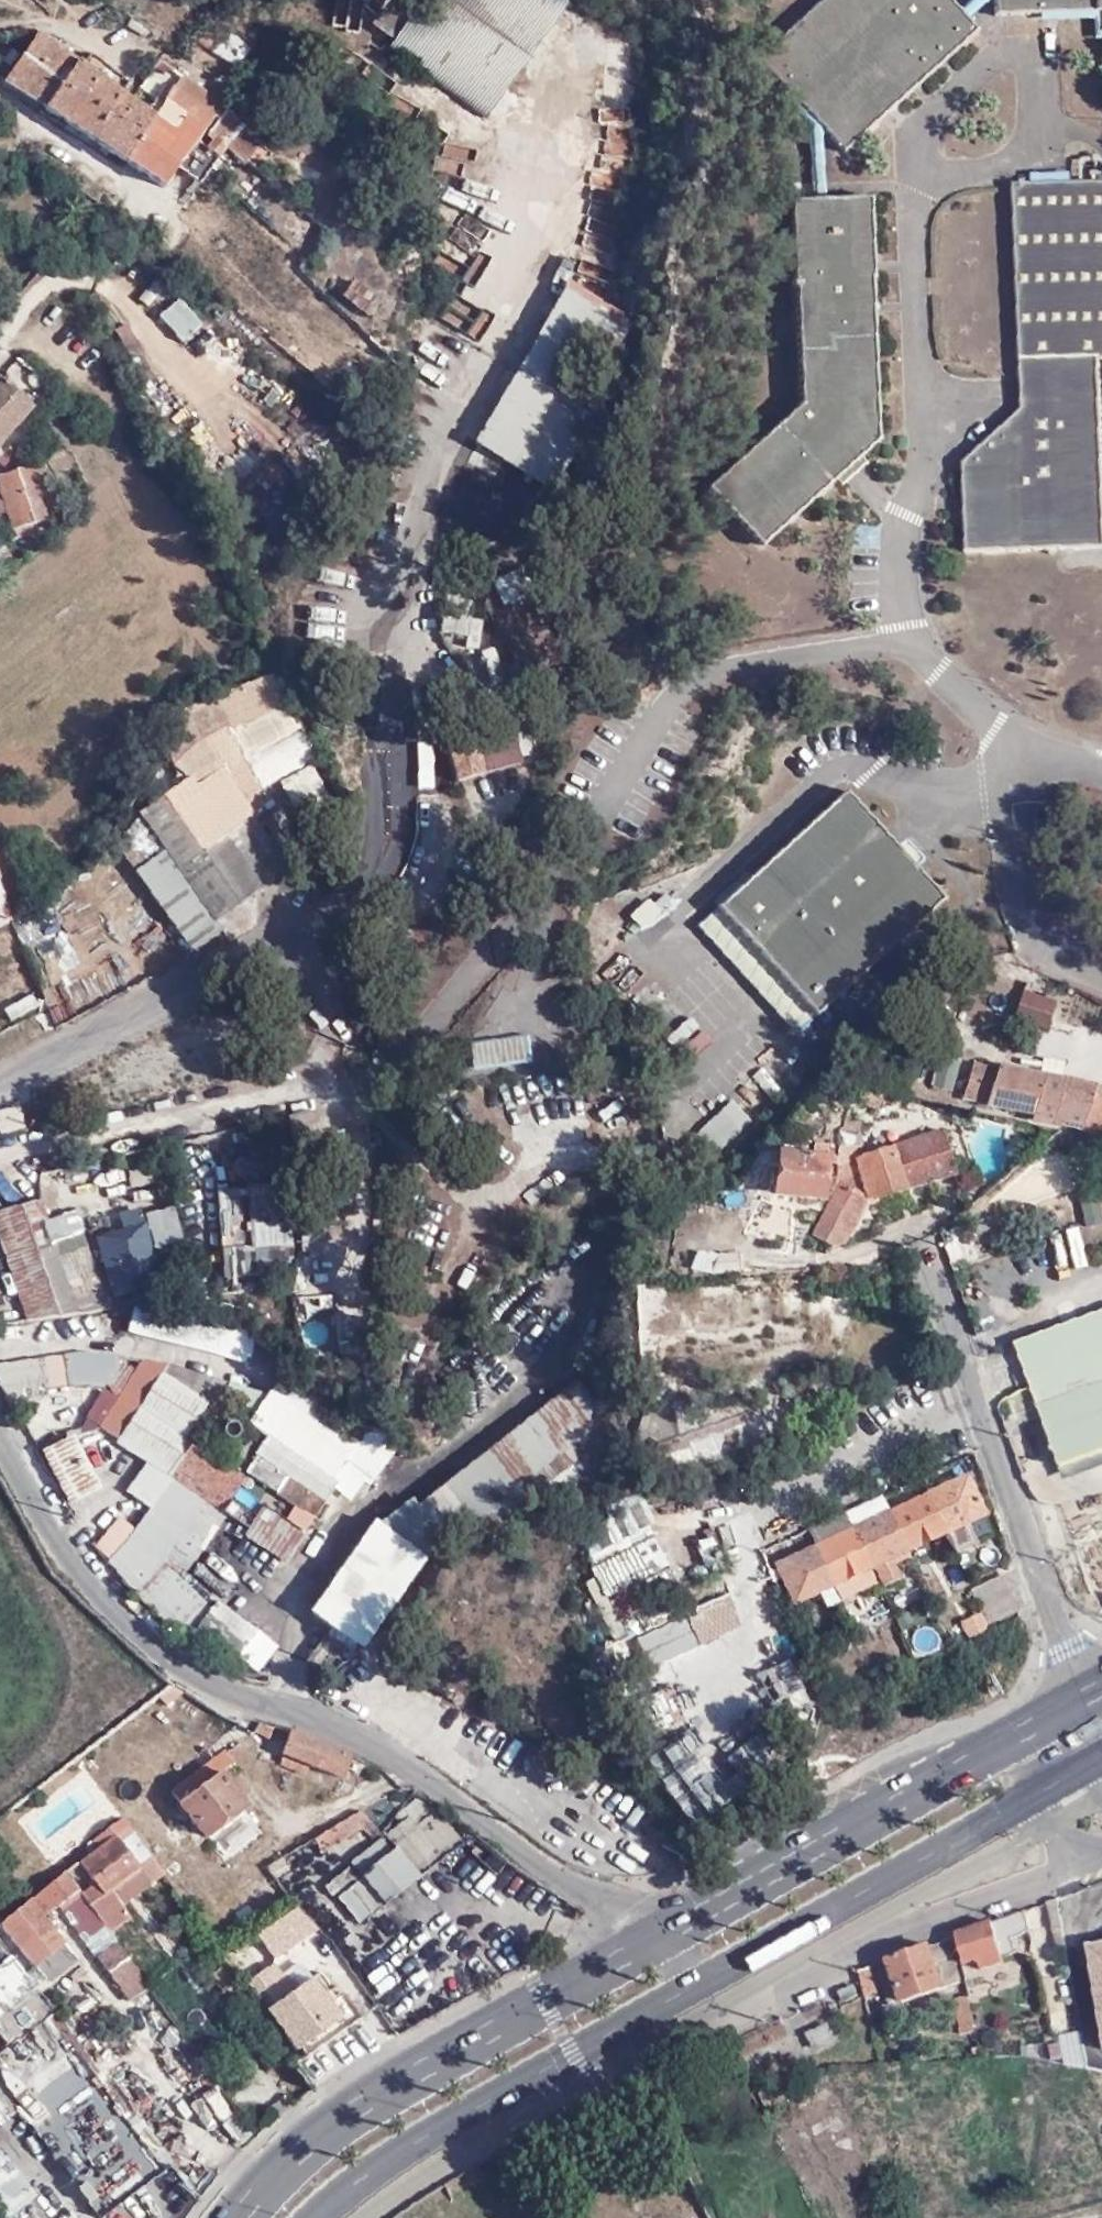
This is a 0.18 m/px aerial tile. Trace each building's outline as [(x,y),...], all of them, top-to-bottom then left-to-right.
[(486,116),(569,1),(568,0),(422,0),(408,20),(385,3),(370,23),(394,40),(389,46),(486,116)] [(966,16),(958,8),(951,0),(821,0),(759,57),(784,85),(789,90),(821,124),(845,150),(976,29),(966,16)] [(958,8),(966,16),(987,0),(969,0),(958,8)] [(995,3),(995,13),(1038,11),(1100,7),(1101,28),(1101,0),(994,0),(995,3)] [(1038,11),(1039,18),(1092,15),(1094,36),(1101,36),(1101,28),(1100,7),(1038,11)] [(110,81),(36,28),(18,54),(6,46),(0,56),(0,72),(119,155),(110,81)] [(627,49),(600,54),(604,76),(632,71),(627,49)] [(119,155),(119,156),(164,187),(214,115),(173,84),(154,112),(110,81),(119,155)] [(821,124),(789,90),(784,96),(809,123),(812,202),(815,201),(824,201),(821,124)] [(222,109),(205,133),(213,138),(206,148),(217,157),(224,148),(247,165),(261,143),(222,109)] [(1101,355),(1101,181),(1009,185),(1020,409),(964,464),(967,550),(1101,544),(1101,498),(1096,355),(1101,355)] [(827,201),(824,201),(815,201),(812,202),(793,202),(799,405),(708,487),(760,545),(836,478),(858,459),(878,441),(870,200),(827,201)] [(343,292),(368,316),(385,299),(360,275),(343,292)] [(570,281),(476,443),(555,490),(629,362),(630,316),(570,281)] [(183,295),(158,311),(177,340),(202,324),(183,295)] [(2,379),(0,381),(0,439),(32,406),(2,379)] [(864,466),(858,459),(836,478),(843,484),(864,466)] [(47,516),(37,467),(0,475),(0,493),(7,524),(47,516)] [(510,476),(493,504),(527,525),(544,496),(510,476)] [(517,546),(487,562),(528,639),(557,623),(517,546)] [(475,656),(485,616),(450,607),(440,648),(475,656)] [(267,711),(273,723),(284,718),(285,720),(298,714),(278,670),(206,703),(216,725),(208,728),(212,737),(179,753),(191,778),(218,766),(220,770),(235,763),(220,732),(267,711)] [(443,737),(458,781),(517,762),(509,737),(476,748),(469,729),(443,737)] [(296,812),(329,793),(312,761),(278,780),(296,812)] [(189,944),(206,932),(268,889),(190,779),(144,811),(112,834),(189,944)] [(942,902),(913,870),(894,849),(844,793),(696,926),(794,1035),(942,902)] [(894,849),(913,870),(920,863),(920,860),(904,842),(902,842),(894,849)] [(16,912),(0,882),(0,922),(16,912)] [(1053,1002),(1040,998),(1038,1003),(1027,999),(1030,989),(1021,985),(1010,1019),(1042,1031),(1053,1002)] [(469,1042),(473,1067),(529,1060),(525,1034),(469,1042)] [(962,1095),(1032,1109),(1031,1118),(1079,1129),(1084,1112),(1101,1116),(1101,1091),(973,1064),(962,1095)] [(590,1076),(599,1129),(603,1129),(605,1141),(631,1137),(628,1125),(630,1124),(622,1071),(590,1076)] [(679,1147),(699,1169),(750,1121),(730,1100),(679,1147)] [(14,1122),(11,1109),(0,1111),(0,1125),(14,1122)] [(1079,1129),(1101,1133),(1101,1116),(1084,1112),(1079,1129)] [(834,1180),(808,1234),(829,1246),(841,1243),(862,1202),(953,1173),(944,1142),(947,1140),(944,1131),(890,1148),(890,1151),(856,1162),(855,1148),(833,1149),(834,1159),(834,1180)] [(820,1197),(821,1158),(775,1154),(772,1196),(820,1197)] [(224,1280),(250,1278),(248,1254),(248,1244),(248,1243),(245,1220),(241,1189),(240,1182),(217,1189),(224,1280)] [(241,1189),(245,1220),(248,1243),(293,1241),(290,1183),(246,1185),(246,1189),(241,1189)] [(1084,1222),(1101,1217),(1096,1196),(1078,1201),(1084,1222)] [(65,1200),(0,1213),(0,1226),(20,1318),(88,1303),(65,1200)] [(325,1224),(303,1224),(303,1247),(325,1247),(325,1224)] [(113,1295),(160,1285),(148,1234),(102,1243),(113,1295)] [(707,1272),(740,1269),(739,1253),(716,1252),(707,1272)] [(124,1335),(233,1362),(238,1340),(129,1312),(124,1335)] [(378,1355),(380,1318),(333,1314),(338,1353),(378,1355)] [(1016,1345),(1031,1386),(1061,1468),(1101,1453),(1101,1314),(1016,1345)] [(254,1481),(308,1519),(335,1482),(349,1462),(354,1455),(385,1477),(399,1457),(403,1451),(371,1429),(367,1434),(282,1374),(255,1412),(195,1370),(163,1347),(136,1384),(104,1429),(143,1456),(124,1483),(145,1498),(96,1567),(139,1598),(182,1628),(208,1647),(232,1663),(255,1631),(207,1597),(151,1558),(162,1542),(182,1556),(214,1511),(227,1520),(254,1481)] [(7,1396),(40,1393),(39,1382),(71,1379),(68,1349),(0,1358),(0,1383),(7,1396)] [(118,1357),(68,1349),(71,1379),(115,1375),(118,1357)] [(485,1536),(611,1424),(579,1382),(419,1505),(444,1539),(471,1518),(485,1536)] [(1000,1401),(1027,1480),(1061,1468),(1031,1386),(1005,1395),(1002,1398),(1000,1401)] [(661,1440),(679,1433),(670,1408),(652,1415),(661,1440)] [(586,1477),(627,1445),(611,1424),(485,1536),(488,1540),(579,1468),(586,1477)] [(39,1446),(69,1502),(105,1483),(74,1427),(39,1446)] [(630,1474),(625,1481),(637,1489),(641,1482),(630,1474)] [(945,1534),(954,1553),(977,1542),(976,1540),(989,1533),(981,1518),(983,1517),(965,1480),(928,1498),(945,1534)] [(886,1562),(909,1551),(893,1515),(884,1497),(847,1514),(879,1585),(882,1591),(896,1585),(886,1562)] [(673,1498),(656,1509),(684,1549),(711,1530),(695,1508),(685,1515),(673,1498)] [(893,1515),(909,1551),(945,1534),(928,1498),(893,1515)] [(579,1544),(605,1594),(669,1561),(643,1511),(579,1544)] [(834,1587),(841,1603),(879,1585),(847,1514),(809,1533),(816,1550),(834,1587)] [(278,1515),(258,1545),(283,1561),(288,1565),(308,1534),(278,1515)] [(330,1586),(311,1612),(355,1643),(420,1554),(376,1522),(343,1566),(350,1570),(335,1590),(330,1586)] [(797,1605),(834,1587),(816,1550),(780,1568),(797,1605)] [(970,1588),(986,1624),(1014,1611),(998,1575),(970,1588)] [(309,1658),(326,1674),(335,1666),(354,1649),(346,1643),(328,1630),(309,1658)] [(307,1764),(302,1734),(284,1728),(279,1749),(307,1764)] [(342,1779),(352,1755),(302,1734),(307,1764),(307,1765),(342,1779)] [(236,1760),(226,1746),(209,1759),(220,1773),(236,1760)] [(220,1773),(209,1759),(166,1793),(176,1807),(202,1839),(245,1806),(220,1773)] [(128,1823),(138,1837),(176,1807),(166,1793),(128,1823)] [(386,1905),(417,1878),(459,1841),(432,1810),(419,1795),(402,1810),(407,1815),(386,1835),(396,1847),(394,1849),(391,1851),(379,1839),(350,1865),(386,1905)] [(320,1853),(371,1822),(360,1809),(317,1837),(320,1853)] [(106,1892),(152,1858),(138,1837),(128,1823),(69,1869),(83,1887),(96,1878),(106,1892)] [(153,1986),(115,1931),(93,1901),(83,1887),(69,1869),(9,1918),(0,1925),(0,1935),(7,1944),(19,1937),(53,1985),(66,1976),(59,1966),(74,1955),(53,1926),(75,1911),(85,1924),(91,1921),(129,1972),(122,1979),(135,1998),(153,1986)] [(1091,1885),(1101,1929),(1101,1881),(1091,1885)] [(93,1901),(115,1931),(128,1922),(106,1892),(93,1901)] [(1049,1948),(1064,1946),(1056,1898),(1041,1904),(1049,1948)] [(9,1918),(0,1906),(0,1925),(9,1918)] [(1031,1931),(1024,1911),(955,1936),(966,1965),(980,1960),(984,1970),(1007,1962),(999,1942),(1031,1931)] [(312,1931),(297,1913),(253,1946),(267,1964),(264,1967),(279,1986),(306,1965),(318,1981),(325,1975),(299,1941),(312,1931)] [(948,1938),(886,1960),(898,2003),(958,1984),(948,1938)] [(42,1991),(12,1952),(0,1961),(0,2022),(42,1991)] [(81,1965),(74,1955),(59,1966),(66,1976),(81,1965)] [(223,1988),(237,1977),(228,1964),(221,1955),(206,1966),(223,1988)] [(305,2059),(358,2019),(340,1995),(333,2000),(318,1981),(306,1965),(279,1986),(264,1967),(260,1961),(241,1975),(305,2059)] [(868,1966),(858,1970),(863,1996),(873,1994),(868,1966)] [(854,1984),(837,1991),(843,2001),(859,1994),(854,1984)] [(175,2164),(95,2060),(78,2037),(42,1991),(0,2022),(0,2043),(2,2046),(0,2047),(0,2074),(33,2118),(51,2107),(108,2184),(92,2198),(106,2216),(175,2164)] [(827,2023),(804,2033),(812,2051),(836,2041),(827,2023)] [(78,2037),(95,2060),(106,2052),(88,2029),(78,2037)] [(0,2147),(0,2206),(9,2217),(53,2217),(0,2147)]
